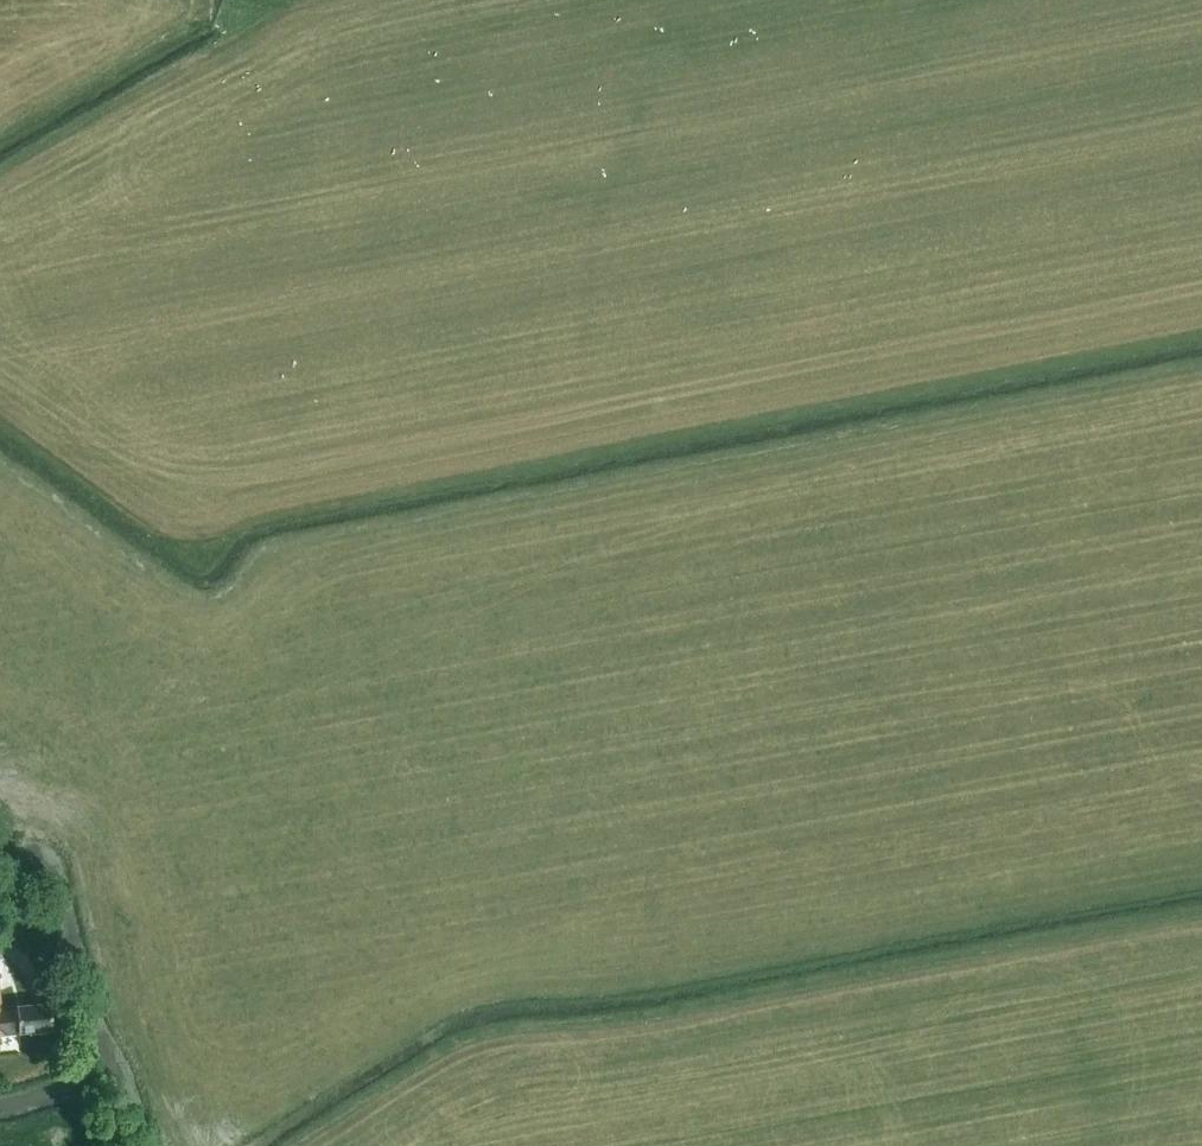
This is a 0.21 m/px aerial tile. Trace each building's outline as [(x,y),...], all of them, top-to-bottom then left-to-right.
[(52,1030),(49,1003),(1,1007),(0,1001),(0,1035),(52,1030)]
